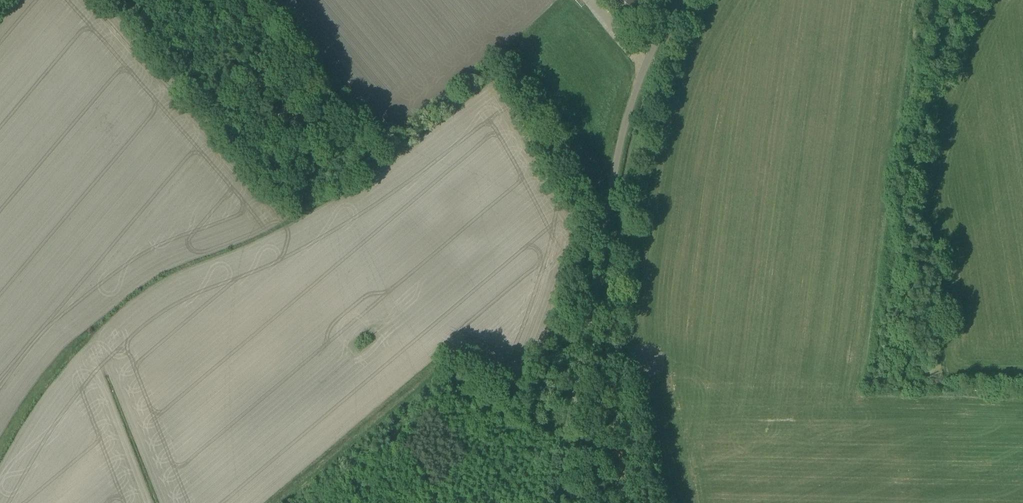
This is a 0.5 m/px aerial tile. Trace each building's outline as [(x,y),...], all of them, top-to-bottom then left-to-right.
[(632,9),(639,0),(621,0),(632,9)]
